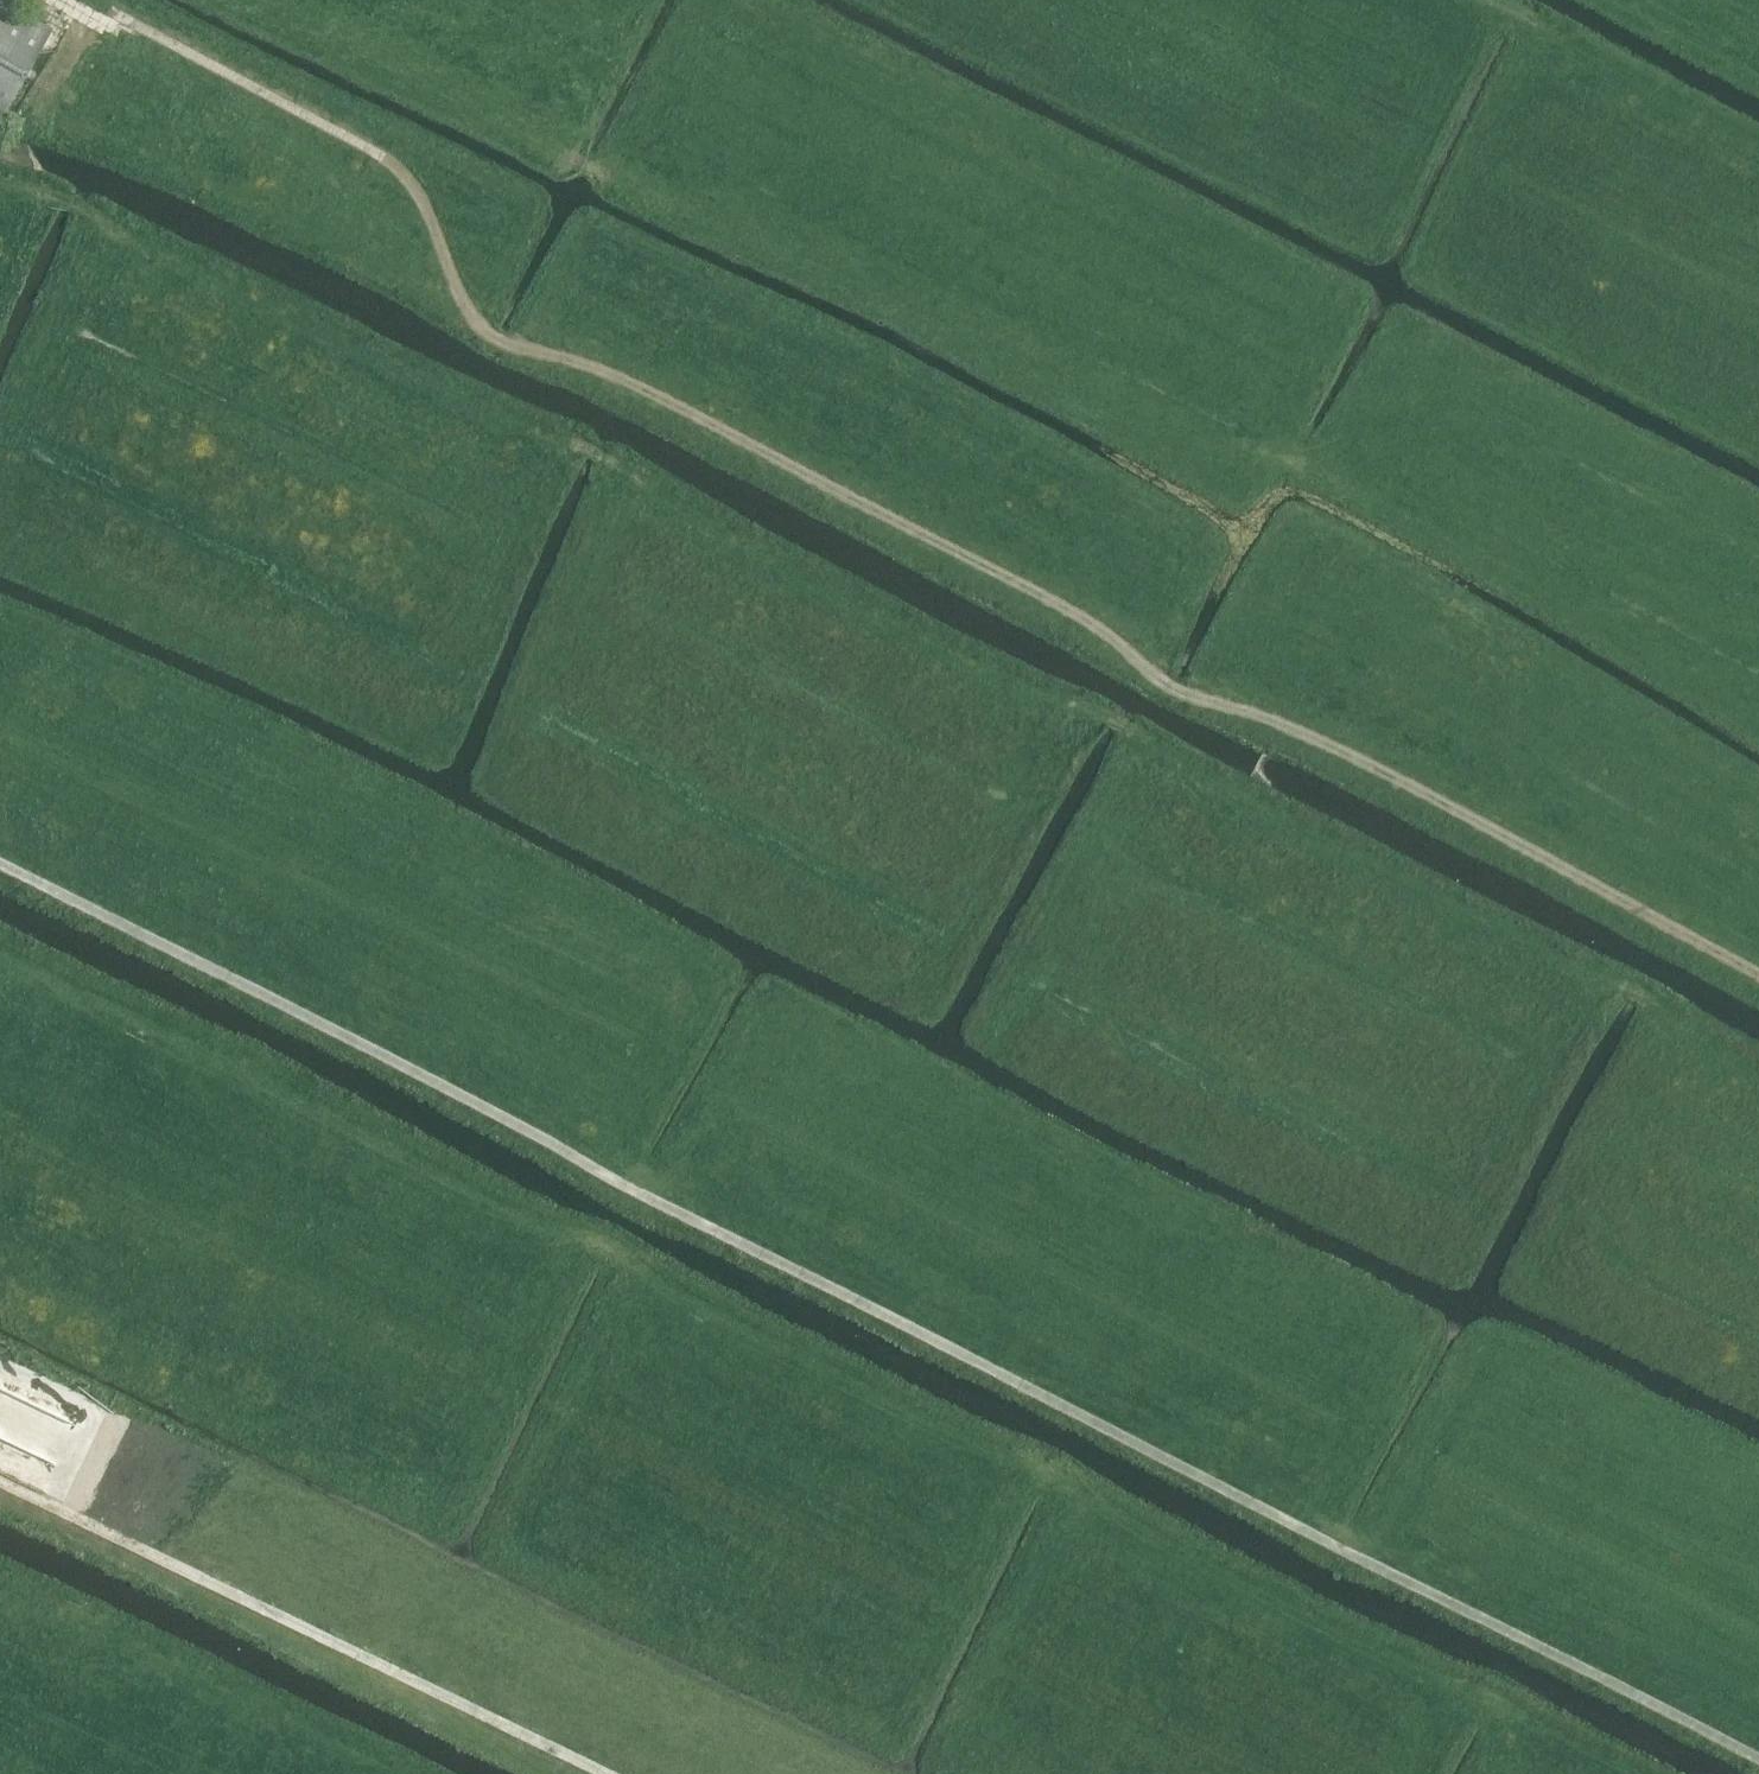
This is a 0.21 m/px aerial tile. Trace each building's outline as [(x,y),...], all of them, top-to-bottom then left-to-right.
[(7,114),(57,24),(13,0),(0,0),(0,110),(7,114)]
